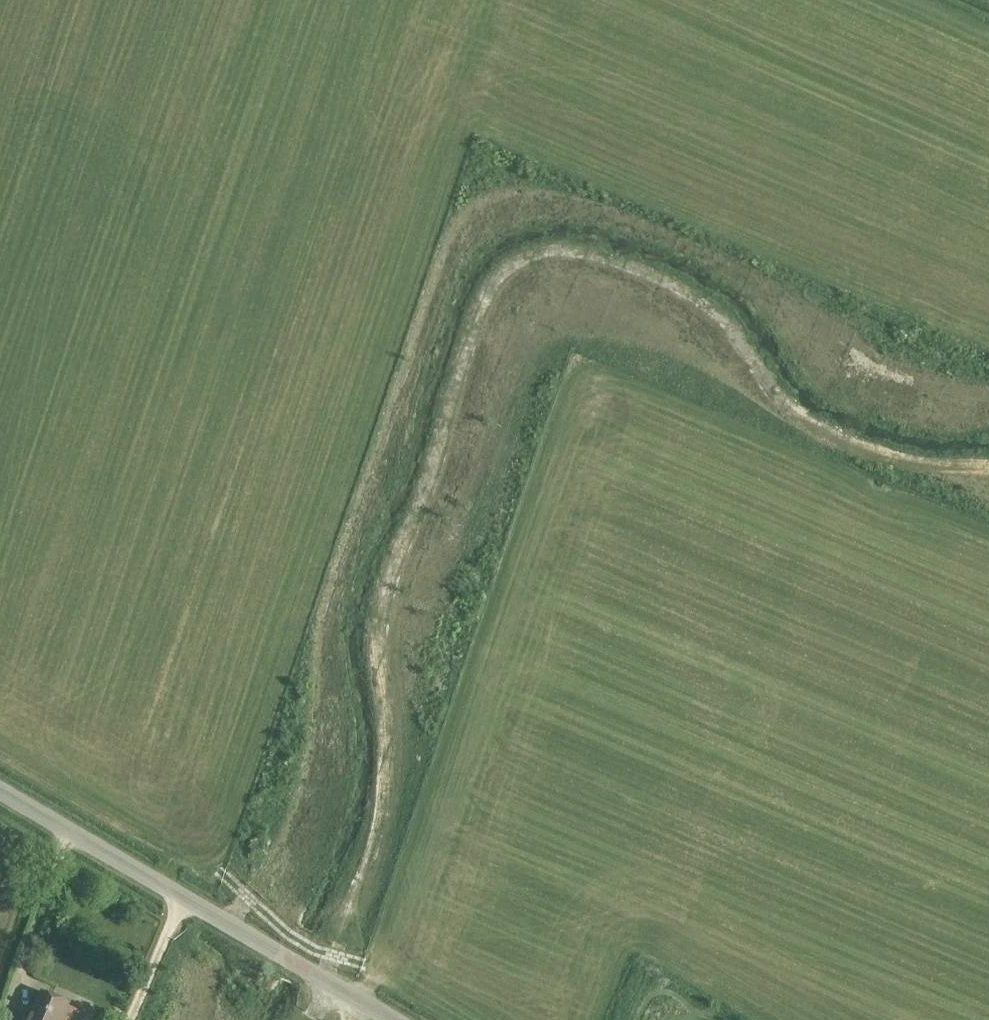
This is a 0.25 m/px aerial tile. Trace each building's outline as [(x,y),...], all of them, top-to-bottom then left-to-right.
[(18,1019),(62,1019),(69,1003),(40,990),(28,1019),(20,1015),(18,1019)]
